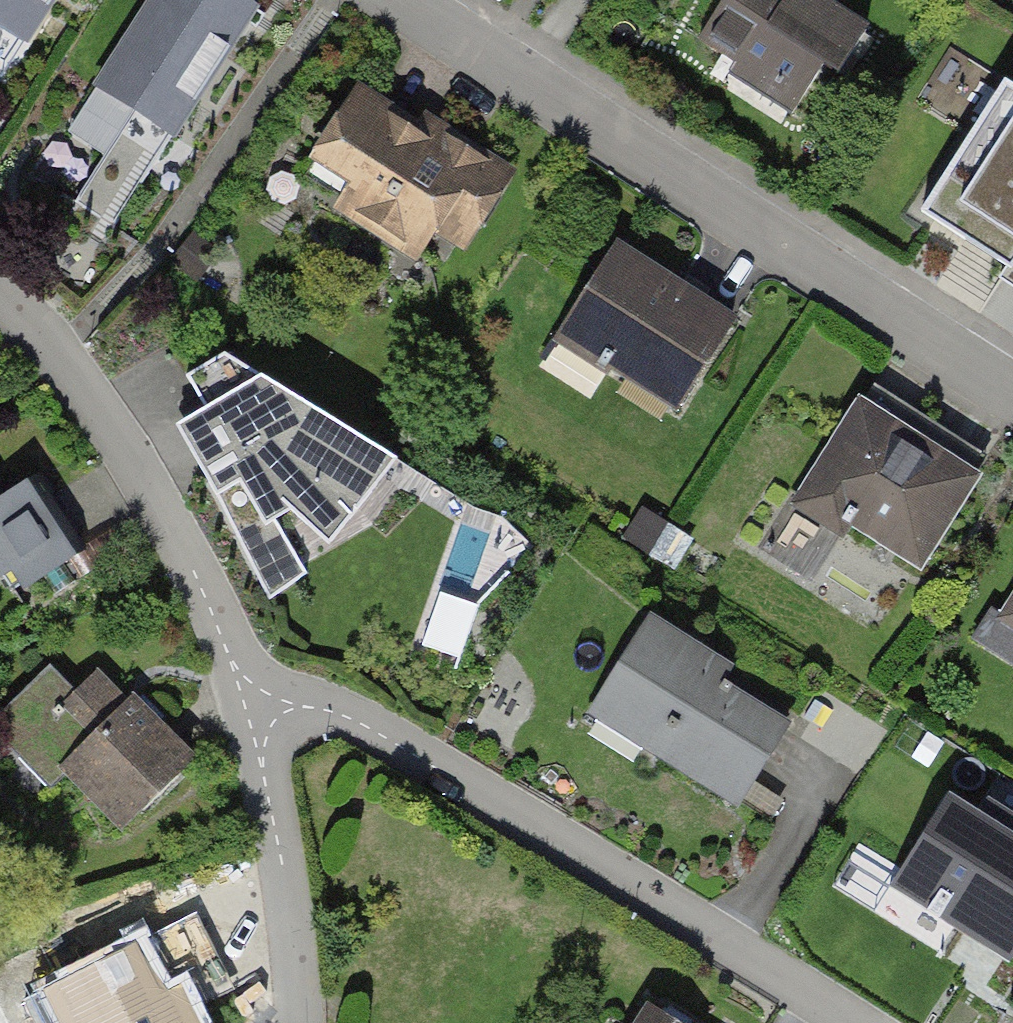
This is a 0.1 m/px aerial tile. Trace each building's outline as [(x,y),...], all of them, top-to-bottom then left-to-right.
[(11,51),(46,0),(0,0),(0,44),(11,51)] [(243,0),(148,0),(83,97),(162,150),(257,9),(243,0)] [(703,41),(746,69),(738,81),(797,119),(831,67),(847,78),(875,35),(822,0),(730,0),(703,41)] [(1004,87),(922,215),(1007,268),(999,280),(1012,289),(1012,93),(1004,87)] [(521,186),(353,90),(301,181),(469,277),(521,186)] [(741,326),(620,251),(559,348),(680,423),(741,326)] [(260,388),(176,437),(264,610),(305,586),(272,530),(296,517),(329,552),(398,467),(260,388)] [(991,480),(864,403),(802,504),(929,581),(991,480)] [(0,508),(0,590),(37,567),(0,508)] [(652,631),(591,725),(739,822),(801,729),(652,631)] [(104,727),(55,677),(0,731),(0,759),(35,795),(104,727)] [(201,772),(136,702),(60,772),(125,842),(201,772)] [(954,794),(890,904),(1012,974),(1012,828),(954,794)] [(32,1006),(40,1022),(177,1022),(142,952),(32,1006)] [(651,1010),(643,1022),(672,1022),(651,1010)]
